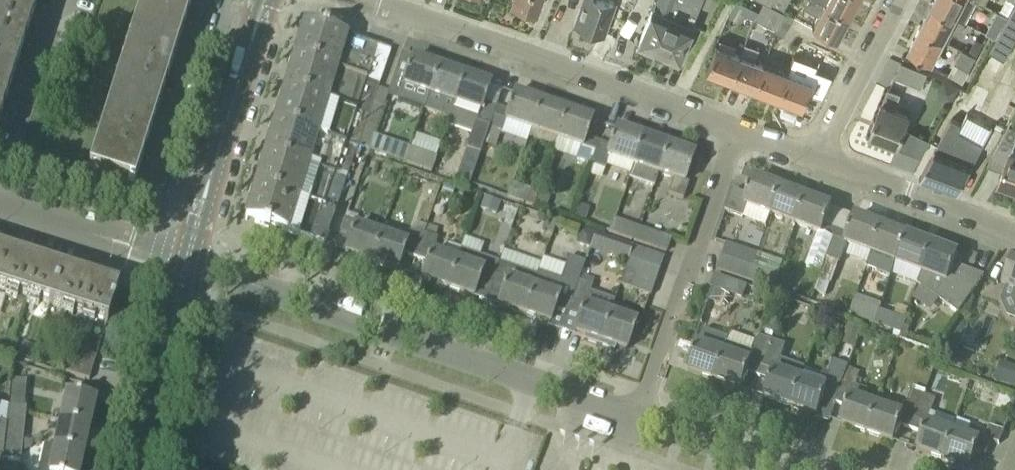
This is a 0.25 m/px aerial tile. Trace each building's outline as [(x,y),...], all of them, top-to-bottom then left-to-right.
[(9,71),(18,43),(28,47),(32,35),(21,32),(30,4),(18,0),(0,0),(0,68),(9,71)] [(132,36),(171,48),(179,20),(190,24),(194,12),(183,8),(186,0),(143,0),(132,36)] [(510,3),(535,11),(539,0),(511,0),(510,3)] [(574,24),(602,34),(614,1),(611,0),(583,0),(574,24)] [(660,33),(668,36),(676,20),(668,17),(675,0),(657,0),(638,44),(653,50),(660,33)] [(668,17),(676,20),(668,36),(660,33),(653,50),(676,60),(699,9),(703,0),(675,0),(668,17)] [(763,0),(762,2),(754,18),(776,29),(785,12),(770,4),(763,0)] [(824,3),(818,0),(808,0),(804,8),(818,15),(812,26),(837,39),(837,38),(848,16),(824,3)] [(848,16),(857,0),(826,0),(824,3),(848,16)] [(977,0),(935,0),(933,4),(965,21),(977,0)] [(1000,12),(1008,16),(1014,2),(1014,0),(1006,0),(1000,12)] [(933,4),(921,27),(945,39),(950,30),(959,34),(965,21),(933,4)] [(990,50),(1004,58),(1014,39),(1014,7),(990,50)] [(1008,16),(1000,12),(992,26),(986,23),(982,30),(996,38),(1008,16)] [(305,22),(300,40),(295,55),(379,84),(391,50),(329,29),(323,28),(305,22)] [(945,39),(921,27),(909,49),(909,48),(908,49),(933,62),(945,39)] [(800,35),(793,53),(819,64),(826,46),(800,35)] [(162,76),(171,48),(132,36),(111,104),(149,116),(158,88),(169,91),(173,79),(162,76)] [(976,38),(969,52),(977,56),(985,42),(976,38)] [(730,80),(740,54),(716,45),(705,72),(706,72),(730,80)] [(969,71),(977,56),(969,52),(968,53),(962,49),(954,63),(969,71)] [(964,106),(984,115),(1010,62),(990,52),(964,106)] [(754,89),(764,63),(740,54),(730,80),(754,89)] [(368,116),(379,84),(295,55),(285,88),(368,116)] [(787,72),(777,98),(800,107),(811,81),(818,66),(793,56),(786,72),(787,72)] [(404,84),(430,93),(439,67),(412,58),(408,71),(406,74),(396,71),(391,86),(402,90),(404,84)] [(927,73),(902,62),(895,76),(922,87),(927,73)] [(764,63),(754,89),(777,98),(787,72),(786,72),(764,63)] [(464,76),(439,67),(430,93),(424,109),(450,118),(464,76)] [(7,114),(11,102),(0,99),(9,71),(0,68),(0,112),(7,114)] [(489,126),(490,126),(497,106),(485,102),(486,99),(485,99),(490,85),(464,76),(450,118),(449,121),(473,129),(466,148),(480,153),(489,126)] [(275,121),(284,124),(357,148),(368,116),(285,88),(275,121)] [(895,106),(900,94),(888,89),(882,104),(870,134),(883,139),(882,142),(880,142),(896,149),(897,148),(895,147),(897,144),(898,144),(905,126),(911,113),(895,106)] [(497,106),(490,126),(503,131),(507,120),(531,128),(540,102),(514,93),(509,107),(507,110),(497,106)] [(566,111),(540,102),(531,128),(557,137),(566,111)] [(141,143),(149,116),(111,104),(89,171),(128,184),(137,155),(148,159),(151,147),(141,143)] [(955,138),(959,130),(963,123),(966,125),(972,113),(957,107),(920,177),(958,192),(973,164),(972,164),(981,147),(955,138)] [(576,159),(591,164),(598,141),(587,137),(588,134),(587,134),(592,120),(566,111),(557,137),(580,145),(576,159)] [(346,181),(357,148),(284,124),(275,121),(265,153),(346,181)] [(988,165),(1004,171),(1000,182),(1014,188),(1014,127),(1010,124),(988,165)] [(609,145),(598,141),(591,164),(590,167),(605,172),(610,155),(634,163),(643,138),(616,128),(612,142),(611,142),(609,145)] [(655,184),(659,172),(668,146),(643,138),(634,163),(630,176),(655,184)] [(674,177),(668,194),(683,199),(689,183),(685,181),(688,173),(689,173),(690,169),(689,169),(694,155),(668,146),(659,172),(674,177)] [(404,161),(432,171),(437,158),(409,147),(404,161)] [(474,168),(480,153),(466,148),(461,164),(474,168)] [(346,181),(265,153),(255,186),(265,189),(335,212),(346,181)] [(742,217),(747,205),(771,214),(781,188),(755,178),(749,192),(748,191),(747,195),(734,190),(726,210),(742,217)] [(534,205),(535,203),(538,192),(511,183),(507,196),(534,205)] [(335,212),(265,189),(255,186),(245,219),(263,225),(263,226),(269,228),(269,227),(323,244),(335,212)] [(771,214),(796,224),(806,198),(781,188),(771,214)] [(796,224),(818,232),(805,266),(821,272),(837,229),(826,225),(827,222),(826,221),(832,208),(806,198),(796,224)] [(557,220),(555,219),(526,212),(523,221),(543,228),(541,233),(540,241),(547,243),(557,220)] [(371,261),(380,235),(355,226),(356,221),(345,217),(340,232),(350,235),(349,238),(350,239),(345,253),(371,261)] [(872,252),(881,226),(855,217),(850,230),(849,230),(848,233),(837,229),(821,272),(814,291),(826,295),(830,284),(847,243),(872,252)] [(639,228),(612,219),(608,231),(635,241),(639,228)] [(896,261),(898,262),(908,237),(881,226),(872,252),(866,267),(890,277),(896,261)] [(670,239),(639,228),(635,241),(666,251),(670,239)] [(409,229),(404,243),(380,235),(371,261),(397,270),(402,256),(404,254),(415,258),(423,234),(409,229)] [(423,234),(415,258),(426,261),(425,265),(426,265),(422,279),(448,288),(457,261),(432,253),(437,238),(423,234)] [(933,246),(908,237),(898,262),(923,271),(933,246)] [(614,240),(608,257),(627,264),(629,258),(633,246),(614,240)] [(722,257),(752,267),(757,254),(726,243),(722,257)] [(633,246),(629,258),(660,269),(664,257),(633,246)] [(958,255),(933,246),(923,271),(918,284),(943,303),(959,314),(985,277),(954,265),(958,255)] [(461,248),(457,261),(448,288),(474,297),(479,283),(480,283),(481,280),(492,284),(500,262),(461,248)] [(7,252),(0,273),(0,289),(7,292),(6,295),(17,299),(18,295),(29,298),(27,302),(38,306),(40,302),(51,305),(62,270),(7,252)] [(1013,255),(1003,285),(1014,290),(1014,256),(1013,255)] [(718,269),(748,280),(752,267),(722,257),(718,269)] [(660,269),(629,258),(627,264),(624,271),(655,282),(660,269)] [(500,262),(492,284),(503,288),(502,291),(503,291),(498,305),(524,314),(538,275),(500,262)] [(779,276),(752,267),(748,280),(775,289),(779,276)] [(83,315),(81,319),(94,323),(95,319),(107,322),(118,288),(62,270),(51,305),(62,309),(60,312),(72,316),(73,312),(83,315)] [(651,295),(655,282),(624,271),(620,285),(651,295)] [(569,311),(579,281),(562,275),(561,279),(539,272),(538,275),(524,314),(550,323),(555,309),(556,310),(557,307),(569,311)] [(716,275),(711,287),(743,298),(747,286),(716,275)] [(599,345),(610,315),(614,300),(590,291),(592,286),(579,281),(569,311),(579,314),(578,317),(579,318),(575,332),(585,335),(584,340),(599,345)] [(857,296),(855,302),(854,301),(849,315),(876,324),(880,311),(882,305),(857,296)] [(893,315),(880,311),(876,324),(888,329),(893,315)] [(614,350),(616,346),(627,349),(631,336),(632,336),(633,332),(632,332),(635,324),(610,315),(599,345),(614,350)] [(748,372),(759,376),(772,340),(757,335),(751,351),(727,343),(724,353),(715,380),(741,389),(746,375),(747,376),(748,372)] [(791,406),(800,380),(805,367),(781,359),(785,345),(772,340),(759,376),(770,380),(769,383),(770,384),(765,397),(791,406)] [(715,380),(724,353),(698,344),(695,354),(694,354),(693,357),(693,358),(689,371),(715,380)] [(64,372),(70,374),(89,380),(96,357),(72,349),(64,372)] [(1014,385),(1014,384),(1014,366),(998,360),(992,376),(1014,385)] [(843,380),(845,374),(848,366),(833,361),(824,388),(800,380),(791,406),(817,415),(822,402),(823,402),(824,399),(835,403),(843,380)] [(13,379),(9,406),(23,408),(27,380),(13,379)] [(841,424),(868,433),(877,406),(850,397),(855,384),(843,380),(835,403),(846,407),(845,410),(846,410),(841,424)] [(903,415),(877,406),(868,433),(894,442),(899,428),(900,429),(901,426),(912,429),(924,394),(926,390),(913,385),(903,415)] [(61,420),(88,426),(94,399),(80,396),(80,395),(77,394),(76,395),(67,393),(61,420)] [(918,451),(944,459),(953,433),(928,424),(936,399),(924,394),(912,429),(923,433),(922,437),(923,437),(918,451)] [(8,406),(6,425),(5,433),(11,433),(23,434),(26,408),(23,408),(9,406),(9,407),(8,406)] [(958,419),(953,433),(944,459),(970,468),(976,455),(977,452),(986,455),(991,441),(999,443),(1004,432),(990,426),(985,439),(980,437),(979,442),(967,437),(972,424),(958,419)] [(61,420),(55,447),(82,452),(88,426),(61,420)] [(20,461),(23,442),(23,434),(11,433),(8,460),(20,461)] [(55,447),(44,444),(46,446),(43,463),(40,462),(38,469),(79,469),(82,452),(55,447)]
